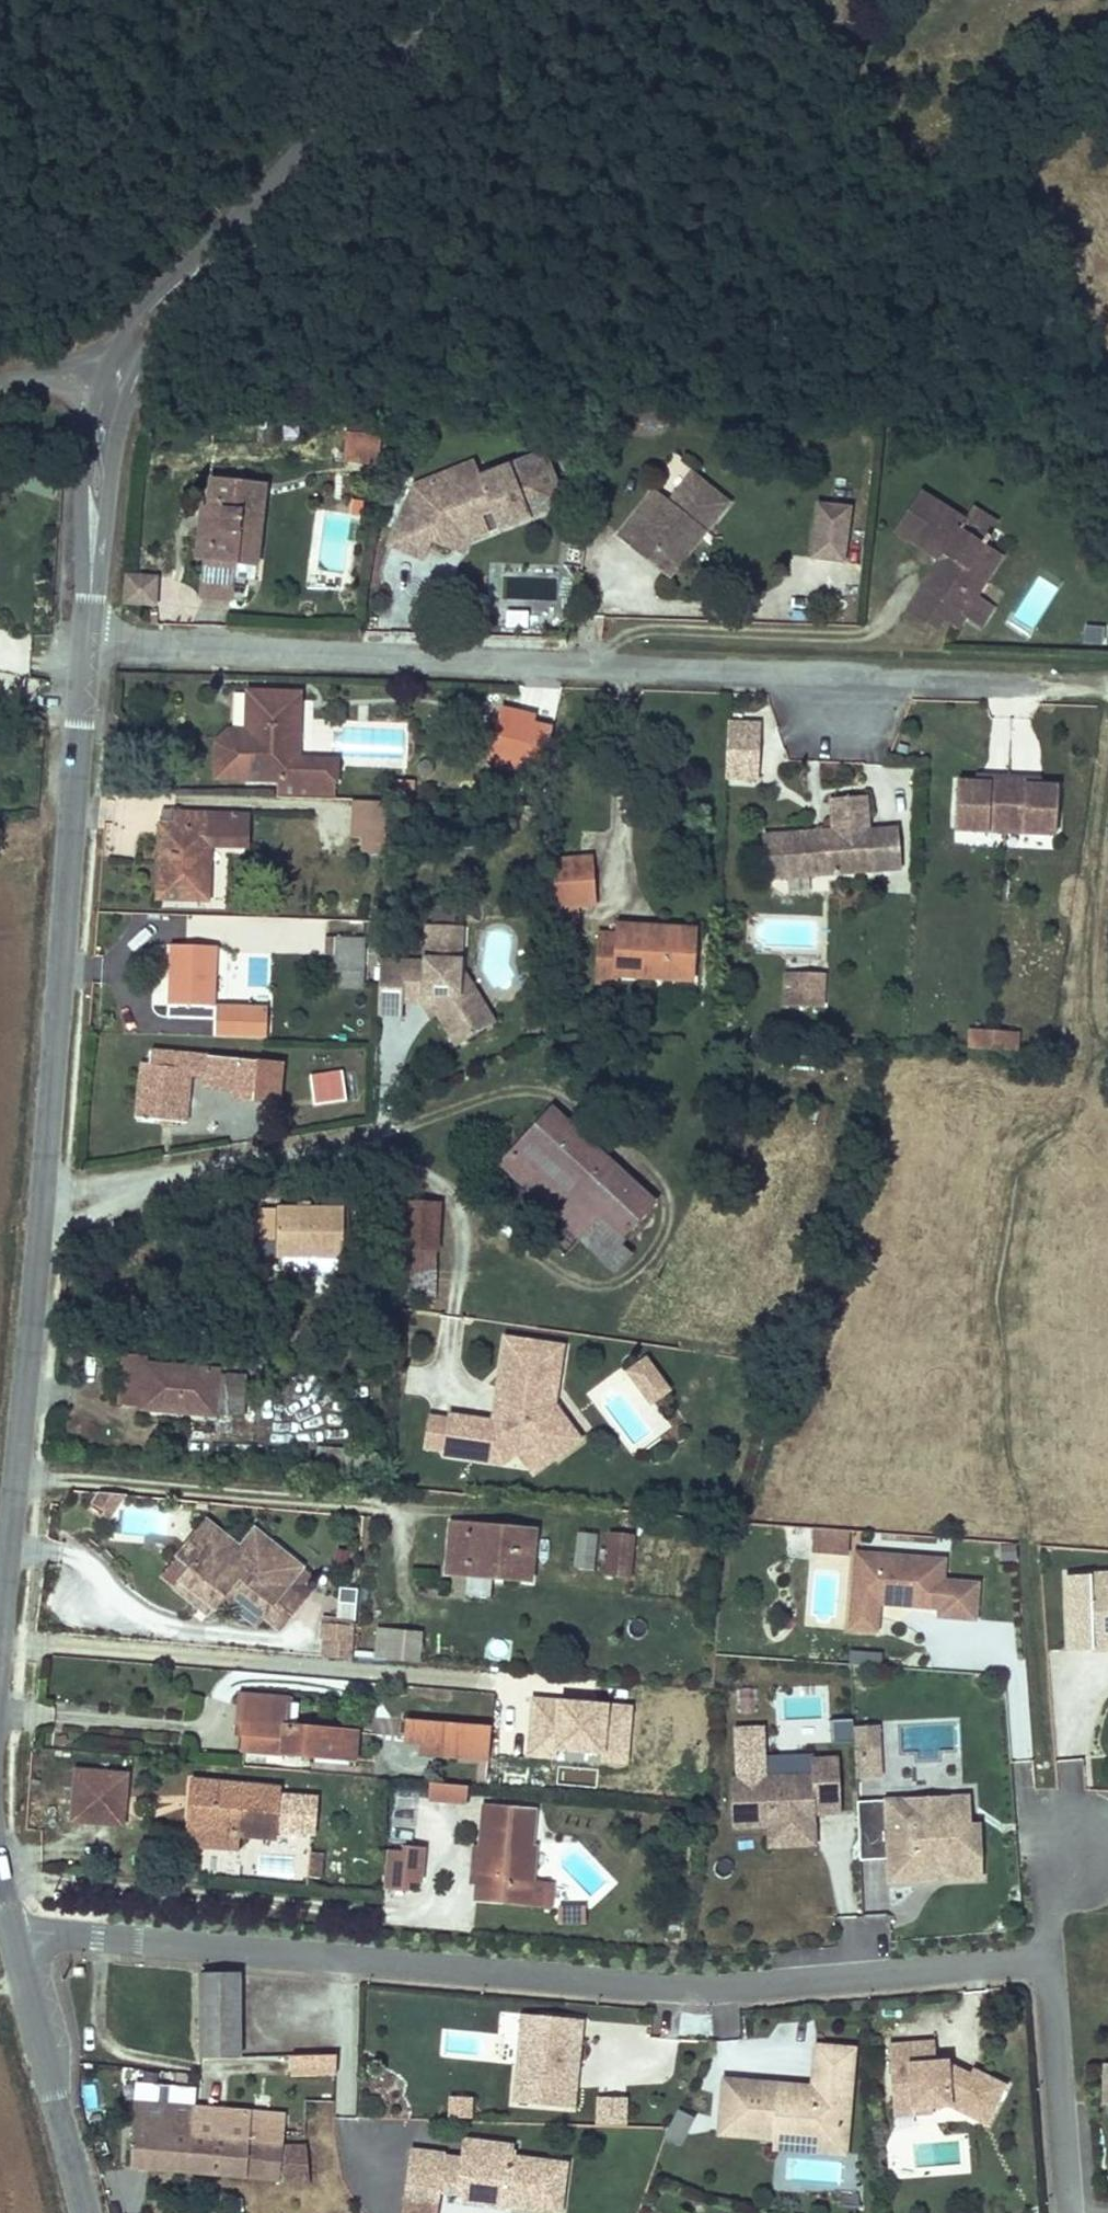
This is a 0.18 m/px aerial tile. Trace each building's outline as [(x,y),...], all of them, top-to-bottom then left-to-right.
[(391,456),(394,448),(405,452),(408,430),(373,425),(370,453),(391,456)] [(424,497),(410,535),(443,547),(469,556),(478,529),(505,516),(509,525),(519,519),(523,527),(573,503),(549,454),(489,483),(486,475),(465,486),(454,482),(424,497)] [(656,488),(628,524),(646,538),(658,522),(691,548),(736,490),(703,463),(683,488),(673,501),(656,488)] [(486,475),(483,469),(454,482),(465,486),(486,475)] [(221,546),(229,549),(225,585),(255,590),(260,551),(281,554),(290,478),(237,470),(234,497),(226,499),(221,546)] [(683,488),(666,476),(656,488),(673,501),(683,488)] [(935,576),(981,606),(994,587),(990,584),(972,572),(982,557),(991,560),(1006,536),(998,531),(1011,510),(984,494),(978,505),(933,476),(907,516),(956,543),(935,576)] [(812,562),(850,564),(853,507),(815,505),(812,562)] [(469,556),(477,559),(481,548),(523,527),(519,519),(509,525),(505,516),(478,529),(469,556)] [(691,548),(658,522),(646,538),(679,563),(691,548)] [(443,547),(410,535),(403,556),(436,567),(443,547)] [(982,557),(972,572),(990,584),(1017,543),(1006,536),(991,560),(982,557)] [(122,577),(123,608),(161,607),(160,576),(122,577)] [(935,576),(919,601),(946,621),(954,611),(970,620),(981,606),(935,576)] [(1006,595),(994,587),(981,606),(994,613),(1006,595)] [(1083,646),(1103,648),(1105,628),(1085,626),(1083,646)] [(317,749),(320,716),(323,685),(269,682),(266,716),(265,726),(236,726),(234,761),(263,764),(298,768),(297,782),(348,786),(352,752),(317,749)] [(522,745),(538,746),(537,754),(550,760),(551,747),(554,719),(555,702),(525,699),(525,704),(500,703),(497,742),(522,745)] [(236,726),(265,726),(266,716),(250,716),(236,726)] [(566,720),(554,719),(551,747),(563,748),(566,720)] [(727,722),(727,785),(763,785),(764,723),(727,722)] [(536,766),(549,767),(550,760),(537,754),(536,766)] [(1077,821),(1079,777),(1045,774),(1046,761),(1013,759),(1012,775),(977,772),(975,816),(1077,821)] [(849,817),(804,823),(807,866),(895,858),(890,783),(846,789),(849,817)] [(177,812),(189,813),(193,795),(175,793),(175,811),(177,812)] [(172,882),(220,888),(221,882),(227,817),(230,798),(193,795),(189,813),(177,812),(172,882)] [(385,834),(385,846),(404,846),(408,798),(375,795),(372,833),(385,834)] [(255,800),(230,798),(227,817),(245,817),(254,817),(255,800)] [(617,807),(563,806),(567,903),(619,899),(617,807)] [(893,824),(895,858),(921,855),(917,816),(898,818),(898,823),(893,824)] [(804,823),(780,826),(784,869),(807,866),(804,823)] [(424,943),(421,992),(446,991),(468,1033),(502,1016),(490,995),(481,999),(470,977),(477,973),(482,912),(446,916),(445,945),(424,943)] [(611,934),(610,973),(610,982),(632,984),(633,976),(705,976),(706,920),(633,920),(632,934),(611,934)] [(375,959),(377,928),(350,925),(349,957),(375,959)] [(230,935),(182,932),(180,991),(225,994),(230,935)] [(421,992),(424,943),(397,942),(392,1007),(420,1009),(421,992)] [(610,982),(610,973),(591,961),(581,974),(579,976),(601,989),(602,987),(604,982),(610,982)] [(835,962),(793,961),(792,977),(804,977),(803,1000),(835,1001),(835,962)] [(218,1007),(217,1040),(269,1042),(270,1008),(218,1007)] [(1038,1036),(1039,1017),(990,1013),(990,1032),(1038,1036)] [(247,1089),(267,1091),(270,1051),(164,1041),(164,1046),(162,1051),(157,1053),(154,1053),(150,1105),(201,1109),(206,1064),(221,1065),(222,1075),(247,1077),(247,1089)] [(360,1092),(357,1075),(322,1081),(325,1098),(360,1092)] [(567,1100),(511,1154),(624,1271),(646,1250),(633,1234),(665,1199),(567,1100)] [(454,1264),(452,1200),(420,1200),(421,1266),(423,1294),(455,1293),(454,1264)] [(273,1234),(290,1234),(290,1247),(324,1248),(359,1250),(359,1205),(272,1202),(273,1234)] [(324,1248),(290,1247),(291,1263),(324,1263),(324,1248)] [(574,1354),(521,1344),(512,1392),(523,1394),(519,1414),(506,1423),(501,1427),(462,1420),(456,1455),(506,1464),(508,1451),(521,1442),(536,1464),(580,1433),(563,1409),(574,1354)] [(251,1399),(254,1401),(257,1365),(155,1355),(154,1348),(128,1345),(122,1395),(151,1399),(150,1403),(225,1412),(229,1403),(243,1405),(246,1400),(251,1399)] [(658,1367),(642,1378),(651,1392),(667,1381),(658,1367)] [(667,1381),(651,1392),(663,1407),(678,1396),(667,1381)] [(523,1394),(512,1392),(506,1423),(519,1414),(523,1394)] [(456,1455),(462,1420),(443,1417),(437,1452),(456,1455)] [(508,1451),(506,1464),(540,1469),(544,1475),(588,1444),(580,1433),(536,1464),(521,1442),(508,1451)] [(115,1508),(134,1481),(109,1479),(97,1495),(115,1508)] [(308,1558),(295,1547),(261,1517),(246,1534),(214,1508),(203,1521),(221,1535),(200,1558),(186,1574),(200,1586),(213,1598),(220,1588),(223,1586),(225,1589),(261,1621),(270,1611),(286,1622),(311,1591),(293,1575),(308,1558)] [(123,1509),(120,1536),(146,1538),(149,1511),(123,1509)] [(460,1562),(540,1569),(543,1524),(463,1516),(460,1562)] [(221,1535),(203,1521),(183,1543),(200,1558),(221,1535)] [(606,1524),(590,1521),(587,1560),(603,1561),(606,1524)] [(643,1531),(621,1528),(618,1563),(617,1565),(640,1568),(643,1531)] [(815,1530),(814,1555),(849,1557),(850,1532),(815,1530)] [(943,1618),(980,1620),(982,1584),(947,1582),(949,1561),(859,1555),(856,1604),(883,1605),(892,1606),(893,1602),(901,1602),(901,1607),(944,1610),(943,1618)] [(1061,1574),(1062,1653),(1107,1653),(1107,1574),(1061,1574)] [(365,1612),(366,1607),(331,1604),(330,1609),(365,1612)] [(881,1633),(883,1605),(856,1604),(854,1631),(881,1633)] [(361,1646),(365,1612),(330,1609),(329,1626),(333,1626),(332,1643),(361,1646)] [(422,1666),(424,1634),(377,1631),(375,1663),(422,1666)] [(883,1668),(884,1654),(853,1650),(851,1664),(883,1668)] [(414,1680),(413,1701),(451,1703),(452,1682),(414,1680)] [(249,1693),(290,1696),(290,1686),(250,1683),(249,1693)] [(304,1698),(304,1687),(290,1686),(290,1696),(304,1698)] [(255,1741),(366,1753),(369,1724),(304,1720),(290,1716),(290,1696),(249,1693),(248,1715),(256,1717),(255,1741)] [(290,1716),(304,1720),(304,1698),(290,1696),(290,1716)] [(443,1744),(504,1749),(506,1716),(420,1708),(417,1731),(436,1732),(443,1744)] [(834,1723),(836,1744),(854,1742),(853,1721),(834,1723)] [(818,1815),(842,1815),(842,1757),(767,1757),(768,1728),(733,1728),(732,1832),(767,1833),(767,1851),(818,1852),(818,1815)] [(133,1759),(90,1755),(88,1774),(131,1778),(133,1759)] [(272,1780),(266,1766),(203,1759),(200,1785),(202,1785),(287,1793),(288,1781),(272,1780)] [(266,1766),(272,1780),(288,1781),(289,1769),(266,1766)] [(131,1778),(88,1774),(85,1805),(130,1793),(131,1778)] [(202,1785),(200,1785),(196,1815),(215,1817),(202,1785)] [(202,1785),(215,1817),(247,1806),(253,1821),(284,1824),(287,1793),(202,1785)] [(467,1806),(468,1787),(430,1785),(429,1804),(467,1806)] [(128,1809),(130,1793),(85,1805),(128,1809)] [(546,1797),(499,1793),(497,1813),(543,1818),(546,1797)] [(987,1793),(906,1801),(907,1814),(932,1812),(933,1822),(964,1819),(963,1809),(989,1807),(987,1793)] [(969,1877),(1004,1874),(999,1821),(990,1821),(989,1807),(963,1809),(964,1819),(933,1822),(932,1812),(907,1814),(906,1801),(876,1803),(882,1862),(910,1859),(912,1883),(939,1880),(938,1869),(968,1866),(969,1877)] [(246,1820),(253,1821),(247,1806),(215,1817),(246,1820)] [(538,1848),(541,1835),(543,1818),(497,1813),(495,1830),(494,1844),(538,1848)] [(246,1820),(215,1817),(196,1815),(193,1836),(244,1841),(246,1820)] [(484,1843),(494,1844),(495,1830),(485,1830),(484,1843)] [(547,1849),(548,1837),(541,1835),(538,1848),(547,1849)] [(480,1873),(491,1874),(494,1844),(484,1843),(480,1873)] [(491,1874),(495,1876),(494,1892),(541,1898),(544,1874),(534,1873),(538,1848),(494,1844),(491,1874)] [(534,1873),(544,1874),(547,1849),(538,1848),(534,1873)] [(326,1878),(328,1852),(315,1851),(313,1876),(326,1878)] [(408,1886),(409,1860),(389,1858),(387,1885),(408,1886)] [(968,1866),(938,1869),(939,1880),(969,1877),(968,1866)] [(563,1877),(544,1874),(541,1898),(559,1901),(563,1877)] [(242,1960),(207,1960),(207,2049),(241,2050),(242,1960)] [(553,2025),(555,2006),(536,2004),(533,2023),(553,2025)] [(526,2092),(585,2099),(588,2079),(579,2078),(583,2051),(588,2051),(591,2030),(593,2030),(596,2011),(555,2006),(553,2025),(533,2023),(526,2092)] [(950,2042),(904,2046),(908,2097),(927,2095),(928,2108),(947,2107),(965,2106),(1001,2124),(1020,2087),(987,2071),(984,2076),(980,2073),(977,2079),(963,2072),(963,2065),(963,2062),(952,2063),(950,2042)] [(869,2050),(832,2047),(829,2088),(828,2094),(807,2093),(807,2097),(796,2095),(797,2085),(740,2080),(735,2126),(792,2131),(792,2138),(791,2141),(825,2144),(826,2130),(848,2131),(848,2124),(862,2126),(869,2050)] [(289,2073),(336,2073),(336,2050),(289,2050),(289,2073)] [(1107,2102),(1107,2059),(1102,2059),(1100,2102),(1107,2102)] [(980,2073),(963,2065),(963,2072),(977,2079),(980,2073)] [(829,2088),(797,2085),(796,2095),(807,2097),(807,2093),(828,2094),(829,2088)] [(598,2090),(595,2122),(626,2124),(629,2092),(598,2090)] [(446,2114),(472,2116),(473,2094),(448,2092),(446,2114)] [(202,2131),(203,2099),(140,2095),(135,2160),(311,2177),(310,2140),(287,2138),(255,2134),(202,2131)] [(927,2095),(908,2097),(909,2116),(948,2113),(947,2107),(928,2108),(927,2095)] [(203,2099),(202,2131),(255,2134),(254,2102),(203,2099)] [(290,2105),(254,2102),(255,2134),(287,2138),(290,2105)] [(683,2144),(695,2113),(677,2107),(666,2137),(683,2144)] [(825,2144),(791,2141),(791,2147),(859,2154),(862,2126),(848,2124),(848,2131),(826,2130),(825,2144)] [(735,2133),(792,2138),(792,2131),(735,2126),(735,2133)] [(479,2146),(481,2130),(474,2128),(471,2145),(479,2146)] [(514,2195),(569,2202),(576,2154),(523,2147),(525,2136),(481,2130),(479,2146),(471,2145),(471,2148),(455,2146),(456,2143),(421,2138),(414,2185),(449,2190),(451,2179),(475,2183),(476,2175),(516,2181),(514,2195)] [(839,2182),(841,2161),(793,2158),(792,2179),(839,2182)] [(516,2181),(476,2175),(475,2183),(474,2191),(514,2197),(514,2195),(516,2181)]
